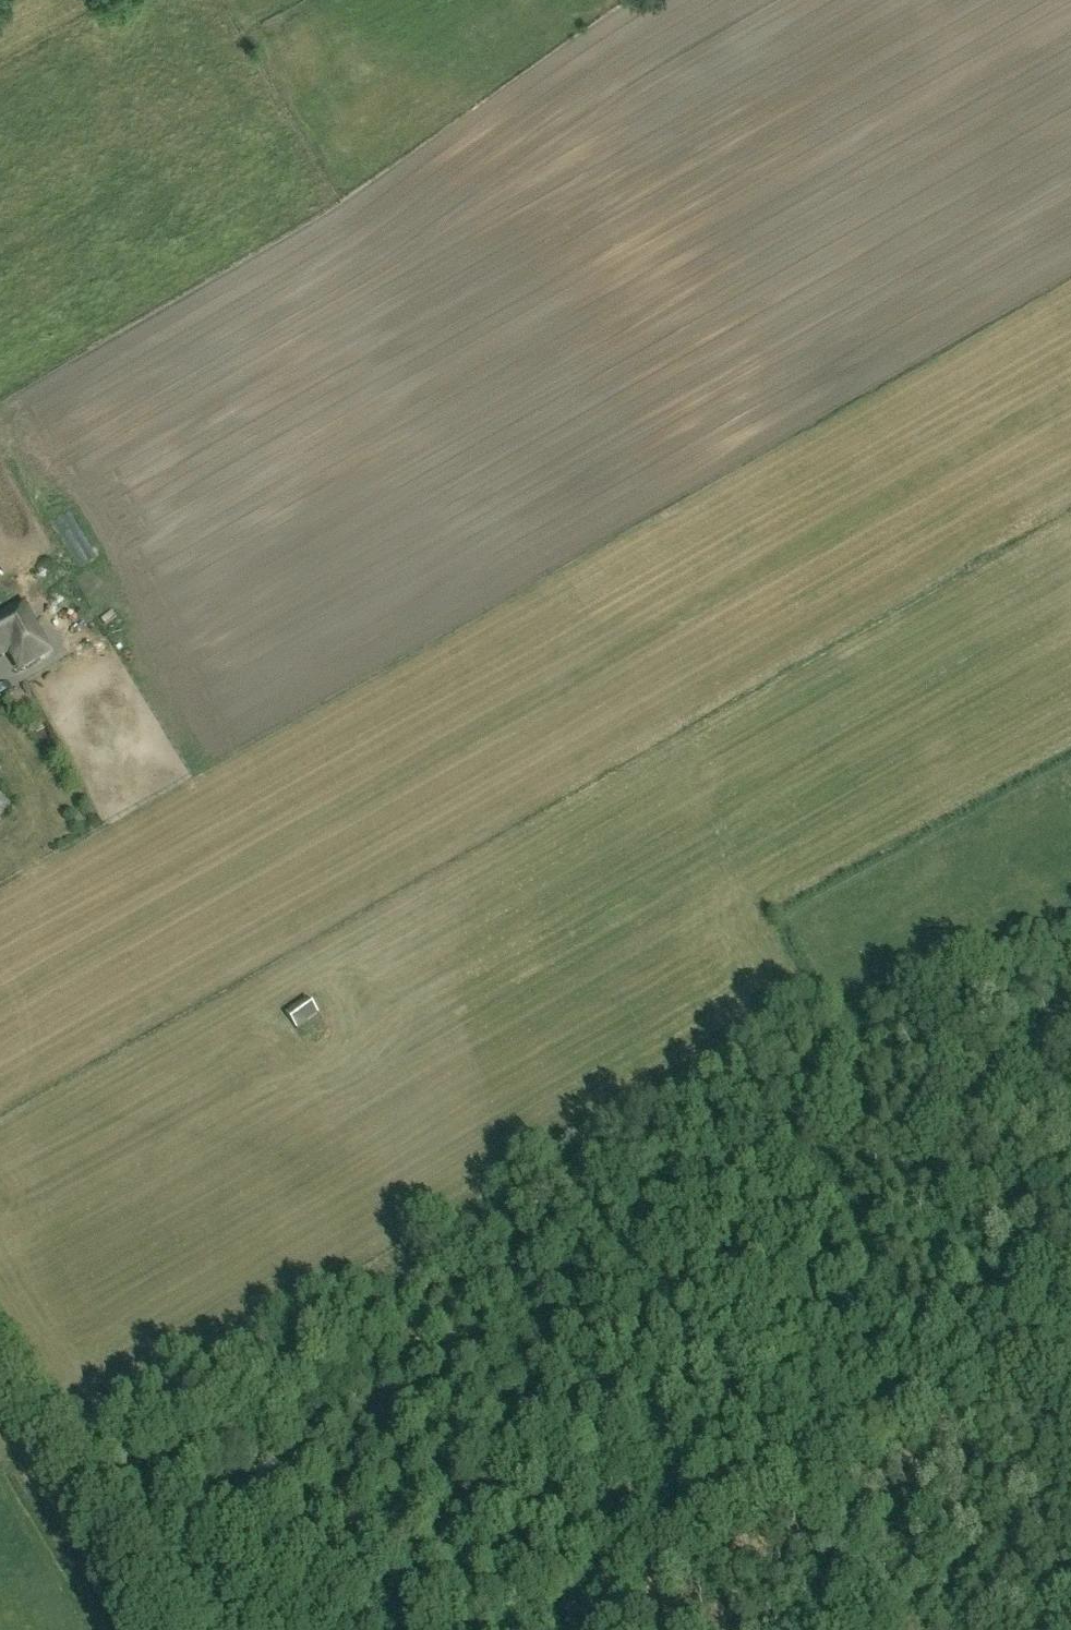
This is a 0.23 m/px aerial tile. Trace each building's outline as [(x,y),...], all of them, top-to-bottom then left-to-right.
[(10,650),(20,668),(50,652),(24,604),(0,617),(0,656),(10,650)] [(297,1028),(318,1013),(306,998),(285,1012),(297,1028)]
